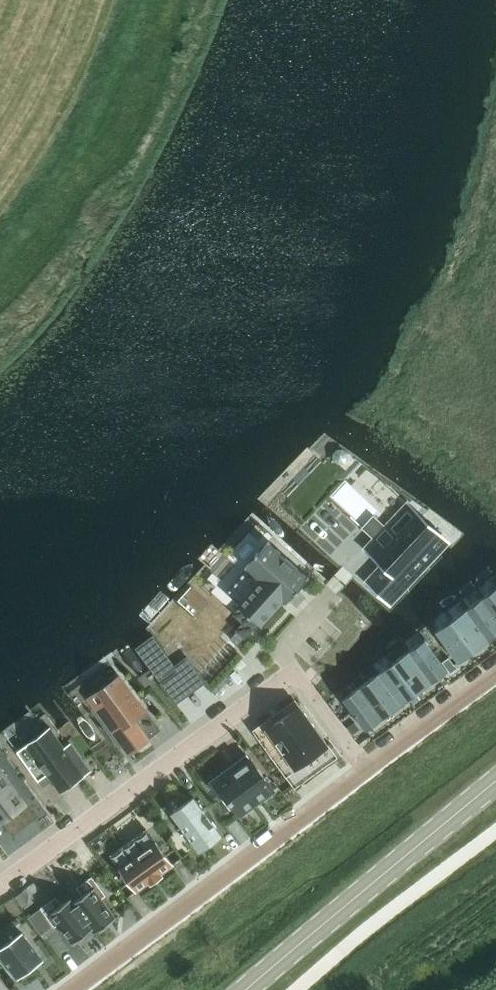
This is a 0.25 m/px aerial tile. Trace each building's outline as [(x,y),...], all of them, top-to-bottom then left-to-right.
[(347,458),(347,453),(342,449),(336,450),(333,455),(334,461),(338,464),(344,463),(347,458)] [(408,505),(406,506),(386,528),(395,536),(385,547),(376,557),(384,565),(368,582),(390,602),(436,553),(437,554),(447,543),(446,542),(447,542),(419,516),(408,505)] [(236,614),(244,622),(237,630),(245,638),(258,622),(262,626),(263,625),(262,624),(284,600),(286,601),(285,602),(286,603),(309,577),(308,576),(308,577),(269,542),(270,541),(269,540),(245,567),(246,568),(247,567),(261,579),(239,603),(238,602),(237,603),(242,607),(236,614)] [(495,609),(495,587),(486,595),(495,609)] [(492,638),(495,636),(495,609),(486,595),(469,607),(492,638)] [(453,619),(476,650),(492,638),(469,607),(453,619)] [(459,663),(476,650),(453,619),(436,631),(459,663)] [(175,666),(153,635),(135,648),(149,667),(176,704),(205,682),(187,657),(175,666)] [(425,639),(410,650),(433,682),(448,671),(425,639)] [(433,682),(410,650),(393,662),(417,694),(433,682)] [(444,665),(448,671),(453,677),(460,672),(451,659),(444,665)] [(378,673),(401,705),(409,699),(413,704),(421,699),(417,694),(393,662),(378,673)] [(378,673),(358,687),(382,719),(401,705),(378,673)] [(94,707),(108,725),(114,733),(129,754),(149,740),(148,739),(160,730),(145,710),(144,710),(119,676),(99,691),(89,699),(94,707)] [(382,719),(358,687),(343,698),(366,731),(382,719)] [(299,706),(295,700),(253,730),(295,788),(337,758),(329,747),(299,706)] [(347,728),(352,736),(360,730),(355,722),(347,728)] [(70,743),(64,747),(50,727),(17,752),(38,781),(47,774),(61,793),(91,771),(70,743)] [(230,774),(235,780),(222,790),(240,816),(274,791),(251,759),(237,769),(230,774)] [(0,820),(23,803),(6,779),(0,771),(0,820)] [(222,836),(197,801),(194,797),(171,814),(174,817),(199,853),(222,836)] [(136,857),(120,868),(137,891),(149,882),(151,885),(162,877),(160,874),(172,865),(146,829),(126,844),(136,857)] [(71,898),(96,933),(116,918),(94,887),(74,902),(71,898)] [(95,933),(96,933),(71,898),(50,913),(72,944),(92,930),(95,933)] [(0,948),(0,955),(18,980),(44,961),(23,931),(0,948)]
